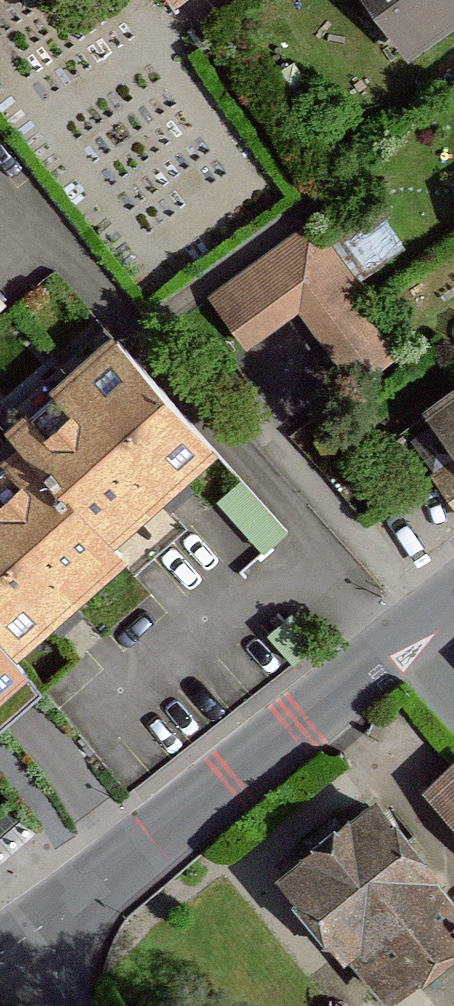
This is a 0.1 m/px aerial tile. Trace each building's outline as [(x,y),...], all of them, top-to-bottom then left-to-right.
[(413,55),(453,26),(453,0),(373,0),(413,55)] [(313,227),(215,300),(249,346),(302,306),(358,383),(404,349),(313,227)] [(14,436),(25,449),(112,546),(214,455),(117,345),(14,436)] [(435,412),(453,439),(453,399),(435,412)] [(0,472),(0,630),(20,651),(123,559),(112,546),(25,449),(0,472)] [(438,476),(453,499),(453,464),(438,476)] [(250,477),(231,494),(276,543),(295,525),(250,477)] [(0,630),(0,703),(37,671),(20,651),(0,630)] [(424,786),(453,820),(453,759),(424,786)] [(276,869),(379,994),(453,932),(453,905),(365,796),(276,869)]
